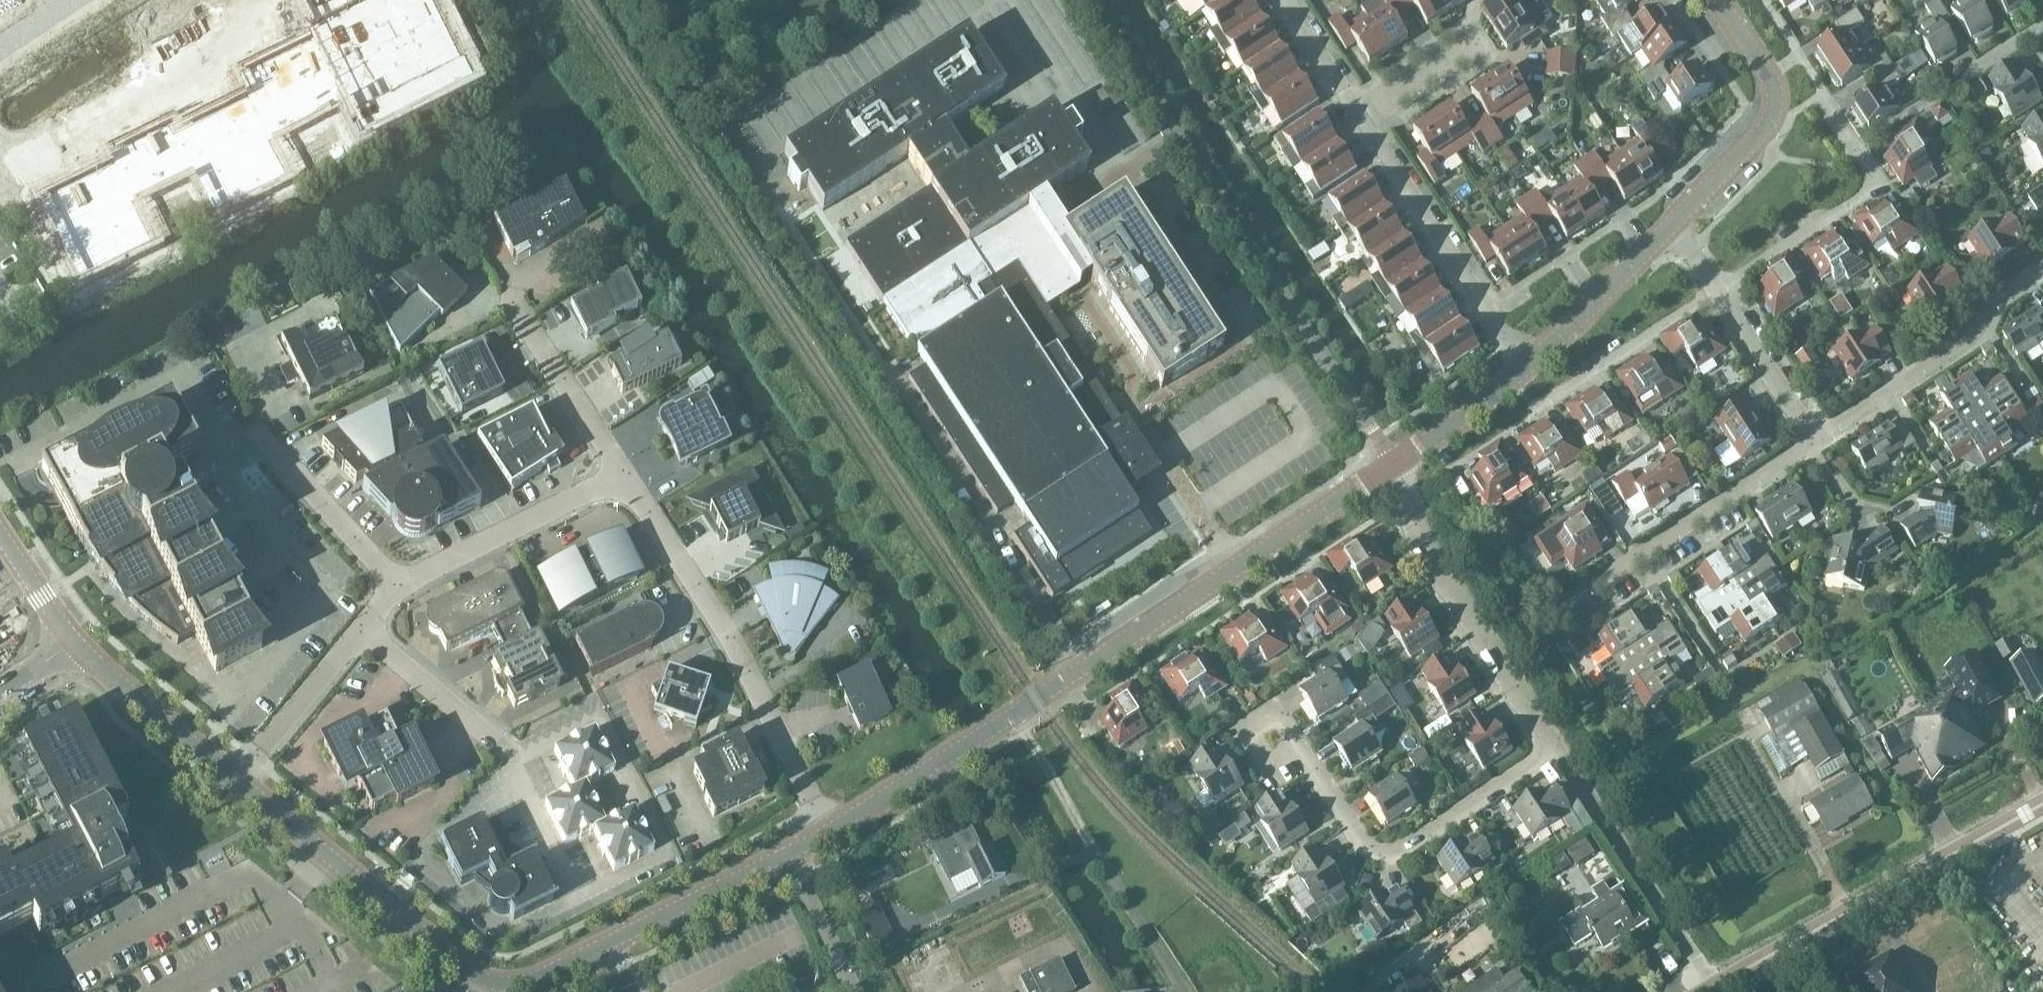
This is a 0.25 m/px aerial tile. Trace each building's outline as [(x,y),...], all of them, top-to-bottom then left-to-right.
[(39,201),(79,282),(154,245),(133,202),(193,173),(214,215),(289,179),(269,139),(342,104),(362,144),(475,89),(431,0),(297,0),(292,3),(300,18),(311,41),(238,76),(249,98),(174,134),(170,126),(110,155),(114,164),(39,201)] [(1091,92),(1111,79),(1059,0),(1030,0),(1091,92)] [(1221,0),(1201,0),(1207,9),(1221,0)] [(1262,15),(1255,4),(1258,2),(1259,0),(1221,0),(1207,9),(1218,27),(1210,32),(1218,44),(1262,15)] [(1403,9),(1397,0),(1375,0),(1362,9),(1366,16),(1390,52),(1409,39),(1393,15),(1403,9)] [(1439,0),(1397,0),(1403,9),(1413,2),(1429,26),(1448,14),(1439,0)] [(1448,14),(1467,1),(1466,0),(1439,0),(1448,14)] [(1496,30),(1532,7),(1527,0),(1496,0),(1497,2),(1483,11),(1496,30)] [(1610,31),(1631,17),(1625,7),(1636,0),(1595,0),(1605,16),(1602,18),(1610,31)] [(1786,10),(1801,0),(1780,0),(1786,10)] [(1825,0),(1808,0),(1815,11),(1827,3),(1825,0)] [(1936,64),(1938,63),(1940,66),(1943,66),(1957,57),(1958,54),(1956,51),(1958,50),(1942,26),(1952,19),(1940,0),(1936,0),(1926,6),(1935,20),(1916,33),(1936,64)] [(1952,10),(1972,41),(1974,40),(1976,42),(1979,43),(1993,33),(1994,30),(1992,28),(1994,26),(1978,2),(1982,0),(1966,0),(1952,10)] [(2030,3),(2028,0),(1997,0),(2008,17),(2010,16),(2012,19),(2014,19),(2029,10),(2030,7),(2028,4),(2030,3)] [(1549,34),(1544,26),(1532,7),(1496,30),(1508,49),(1523,40),(1528,48),(1549,34)] [(1840,7),(1835,11),(1841,19),(1849,14),(1846,8),(1840,7)] [(1828,70),(1862,48),(1851,32),(1865,23),(1857,10),(1836,24),(1843,34),(1819,49),(1820,51),(1817,53),(1817,56),(1823,66),(1826,67),(1828,70)] [(1663,13),(1662,11),(1638,27),(1631,17),(1610,31),(1618,43),(1622,41),(1633,57),(1643,50),(1677,28),(1675,25),(1675,23),(1668,12),(1665,11),(1663,13)] [(1245,68),(1281,44),(1277,37),(1280,35),(1281,30),(1277,25),(1272,24),(1269,26),(1262,15),(1218,44),(1225,55),(1233,50),(1245,68)] [(1390,52),(1366,16),(1348,28),(1340,17),(1330,23),(1345,47),(1355,40),(1371,64),(1390,52)] [(1166,22),(1160,25),(1165,34),(1171,30),(1166,22)] [(1677,28),(1643,50),(1653,66),(1639,75),(1647,88),(1668,74),(1662,64),(1686,48),(1685,47),(1687,45),(1688,42),(1681,32),(1679,31),(1677,28)] [(1176,29),(1168,34),(1173,42),(1181,37),(1176,29)] [(944,131),(981,108),(1004,93),(1005,92),(967,34),(966,35),(943,50),(907,74),(907,73),(906,74),(906,75),(871,97),(870,98),(787,153),(786,153),(796,170),(789,175),(800,192),(808,187),(824,212),(825,211),(910,155),(932,190),(848,245),(847,245),(846,246),(884,304),(916,354),(917,353),(925,367),(909,378),(998,514),(1014,503),(1023,517),(1105,464),(1124,493),(1147,478),(1148,478),(1138,464),(1145,459),(1130,436),(1044,304),(1088,275),(1162,388),(1224,348),(1123,194),(1075,226),(1053,192),(1088,170),(1090,169),(1074,144),(1082,139),(1070,122),(1063,127),(1052,111),(1050,111),(1051,112),(967,166),(944,131)] [(1256,102),(1300,73),(1293,63),(1296,61),(1297,56),(1294,50),(1289,49),(1286,51),(1281,44),(1245,68),(1257,85),(1249,91),(1256,102)] [(1874,81),(1895,67),(1886,55),(1872,64),(1862,48),(1828,70),(1830,73),(1829,75),(1836,86),(1839,86),(1842,85),(1843,87),(1867,71),(1874,81)] [(1895,67),(1903,79),(1903,80),(1929,64),(1920,50),(1895,67)] [(1548,65),(1576,66),(1576,54),(1548,53),(1548,65)] [(1990,79),(1997,90),(1996,91),(2014,120),(2042,101),(2017,62),(1990,79)] [(1576,66),(1548,65),(1548,77),(1575,78),(1576,66)] [(1895,67),(1874,81),(1880,91),(1856,106),(1857,108),(1854,110),(1854,113),(1863,127),(1866,128),(1869,126),(1870,128),(1901,108),(1889,88),(1903,79),(1895,67)] [(1492,81),(1515,117),(1535,104),(1511,68),(1492,81)] [(1668,74),(1647,88),(1655,100),(1669,91),(1682,110),(1692,103),(1694,105),(1702,100),(1701,98),(1713,90),(1712,88),(1715,86),(1715,83),(1705,69),(1703,68),(1700,70),(1699,68),(1675,84),(1668,74)] [(1300,73),(1256,102),(1264,114),(1272,108),(1284,127),(1320,103),(1315,96),(1318,94),(1319,89),(1315,83),(1310,82),(1307,84),(1300,73)] [(1213,76),(1204,81),(1209,89),(1218,84),(1213,76)] [(1515,117),(1492,81),(1473,93),(1488,117),(1479,124),(1494,147),(1504,140),(1497,129),(1515,117)] [(1113,83),(1089,98),(1101,116),(1101,115),(1124,100),(1113,83)] [(1980,83),(1970,89),(1976,99),(1986,93),(1980,83)] [(1943,105),(1932,111),(1939,122),(1949,115),(1943,105)] [(1494,147),(1479,124),(1469,130),(1453,106),(1434,118),(1458,155),(1476,142),(1484,154),(1494,147)] [(1233,109),(1221,116),(1225,122),(1237,114),(1233,109)] [(1303,165),(1339,141),(1334,134),(1337,132),(1339,127),(1335,122),(1330,121),(1327,123),(1319,111),(1275,140),(1283,152),(1291,147),(1303,165)] [(2023,129),(2030,140),(2028,141),(2042,164),(2042,116),(2023,129)] [(1458,155),(1434,118),(1415,131),(1431,155),(1421,162),(1436,185),(1446,178),(1439,167),(1458,155)] [(1918,121),(1895,136),(1902,147),(1886,158),(1905,186),(1933,168),(1920,149),(1932,141),(1918,121)] [(1645,188),(1664,176),(1648,152),(1658,145),(1643,122),(1633,129),(1640,140),(1621,152),(1645,188)] [(1701,135),(1694,124),(1681,132),(1689,144),(1701,135)] [(1246,135),(1240,139),(1246,149),(1252,146),(1246,135)] [(1339,141),(1303,165),(1314,182),(1306,187),(1314,200),(1359,171),(1351,159),(1354,157),(1355,152),(1351,147),(1346,146),(1343,148),(1339,141)] [(342,146),(330,152),(336,164),(348,158),(342,146)] [(1989,150),(1981,155),(1985,161),(1993,156),(1989,150)] [(1527,166),(1538,170),(1543,155),(1532,151),(1527,166)] [(1585,160),(1600,183),(1610,177),(1626,201),(1645,188),(1621,152),(1603,165),(1595,153),(1585,160)] [(1600,183),(1585,160),(1575,167),(1582,178),(1564,190),(1587,226),(1606,214),(1591,190),(1600,183)] [(1521,168),(1513,173),(1518,181),(1525,176),(1525,174),(1521,168)] [(1341,232),(1385,203),(1378,192),(1381,190),(1383,185),(1379,180),(1374,179),(1371,181),(1366,173),(1330,197),(1342,215),(1334,221),(1341,232)] [(531,256),(586,221),(586,220),(584,221),(570,194),(571,194),(570,192),(570,193),(566,185),(567,185),(566,184),(565,184),(565,183),(564,184),(564,185),(548,193),(548,192),(546,193),(547,193),(531,201),(530,201),(529,201),(529,202),(522,206),(522,205),(521,205),(520,205),(521,206),(495,219),(514,257),(530,249),(532,253),(530,255),(531,256)] [(2029,197),(2039,213),(2042,210),(2042,188),(2029,197)] [(1568,239),(1587,226),(1564,190),(1545,203),(1537,191),(1527,198),(1543,221),(1552,215),(1568,239)] [(1506,228),(1529,264),(1548,252),(1533,228),(1543,221),(1527,198),(1517,205),(1524,216),(1506,228)] [(2020,199),(2014,203),(2017,208),(2023,203),(2020,199)] [(1905,210),(1893,217),(1883,201),(1854,220),(1862,231),(1868,241),(1877,254),(1889,247),(1892,252),(1920,233),(1905,210)] [(1357,238),(1368,256),(1404,232),(1400,225),(1403,223),(1404,218),(1401,213),(1396,212),(1393,214),(1385,203),(1341,232),(1349,244),(1357,238)] [(1969,240),(1988,269),(2028,243),(2010,216),(1999,223),(1998,222),(1969,240)] [(1529,264),(1506,228),(1487,241),(1479,229),(1469,236),(1484,259),(1495,253),(1510,277),(1529,264)] [(1862,231),(1855,235),(1862,245),(1868,241),(1862,231)] [(1372,279),(1379,290),(1424,261),(1417,251),(1420,249),(1421,244),(1417,238),(1412,237),(1409,239),(1404,232),(1368,256),(1380,274),(1372,279)] [(1843,250),(1833,234),(1804,253),(1823,281),(1842,268),(1850,280),(1870,266),(1855,243),(1843,250)] [(1325,244),(1309,255),(1314,263),(1331,252),(1325,244)] [(1803,273),(1789,253),(1766,268),(1774,279),(1757,290),(1776,318),(1804,300),(1791,281),(1803,273)] [(440,315),(440,316),(443,319),(467,295),(434,261),(370,293),(400,353),(440,315)] [(1395,296),(1406,314),(1443,290),(1438,284),(1441,282),(1442,277),(1439,271),(1434,270),(1431,272),(1424,261),(1379,290),(1387,302),(1395,296)] [(1936,273),(1908,292),(1926,321),(1955,302),(1954,300),(1964,293),(1948,268),(1937,275),(1936,273)] [(1890,271),(1884,275),(1890,284),(1899,278),(1895,271),(1890,271)] [(599,294),(571,307),(587,340),(616,325),(614,322),(642,308),(626,276),(597,290),(599,294)] [(1810,279),(1803,284),(1809,293),(1816,289),(1810,279)] [(1368,283),(1364,286),(1370,296),(1375,293),(1368,283)] [(1447,297),(1443,290),(1406,314),(1418,332),(1410,337),(1417,348),(1462,319),(1455,309),(1458,307),(1459,302),(1455,296),(1450,295),(1447,297)] [(1346,298),(1339,302),(1346,312),(1352,308),(1346,298)] [(2003,333),(2020,359),(2040,346),(2037,342),(2042,338),(2042,313),(2040,309),(2003,333)] [(364,374),(335,317),(282,343),(293,367),(284,371),(289,381),(298,377),(310,401),(364,374)] [(1417,348),(1425,360),(1433,355),(1445,373),(1481,350),(1476,342),(1479,340),(1480,335),(1477,329),(1472,328),(1469,330),(1462,319),(1417,348)] [(1692,333),(1684,322),(1661,337),(1674,357),(1686,350),(1698,369),(1727,351),(1708,322),(1692,333)] [(1780,326),(1774,330),(1779,337),(1785,333),(1780,326)] [(1865,335),(1863,333),(1835,352),(1853,381),(1882,362),(1881,360),(1892,353),(1875,328),(1865,335)] [(612,373),(612,372),(622,394),(682,365),(671,344),(667,337),(653,344),(649,338),(622,355),(624,357),(608,365),(612,373)] [(1991,343),(1982,349),(1986,356),(1996,350),(1991,343)] [(473,353),(480,349),(480,348),(439,368),(462,415),(503,395),(502,394),(495,397),(492,392),(496,390),(480,356),(476,358),(473,353)] [(1807,350),(1796,356),(1808,373),(1818,367),(1807,350)] [(1684,388),(1668,365),(1657,372),(1646,356),(1618,375),(1628,389),(1631,395),(1644,414),(1684,388)] [(1400,362),(1389,368),(1394,376),(1405,370),(1400,362)] [(390,367),(372,376),(377,385),(394,376),(390,367)] [(1956,385),(1979,421),(2015,398),(2002,378),(1981,392),(1971,376),(1956,385)] [(1944,379),(1935,385),(1941,395),(1950,389),(1944,379)] [(1979,421),(1956,385),(1950,389),(1941,395),(1951,411),(1931,425),(1943,444),(1979,421)] [(1618,398),(1607,405),(1596,389),(1568,408),(1572,414),(1581,428),(1586,436),(1606,423),(1613,435),(1633,421),(1618,398)] [(1628,389),(1623,392),(1626,398),(1631,395),(1628,389)] [(2035,389),(2025,396),(2030,403),(2039,396),(2035,389)] [(1903,401),(1907,408),(1917,401),(1913,395),(1903,401)] [(681,467),(728,444),(705,397),(666,416),(663,419),(661,423),(662,427),(663,431),(666,434),(670,439),(673,444),(675,449),(677,454),(679,458),(680,463),(681,467)] [(1979,421),(2002,457),(2017,447),(2007,431),(2027,417),(2015,398),(1979,421)] [(173,399),(42,468),(77,534),(85,548),(92,559),(97,566),(103,574),(115,589),(118,592),(123,598),(133,609),(139,614),(147,622),(155,628),(165,636),(178,645),(179,644),(178,643),(196,634),(216,672),(262,648),(181,493),(187,490),(180,478),(174,481),(168,469),(200,452),(173,399)] [(227,400),(226,416),(239,416),(240,400),(227,400)] [(1727,414),(1720,404),(1710,411),(1743,460),(1772,442),(1746,402),(1727,414)] [(337,439),(323,446),(356,483),(365,478),(372,486),(420,462),(415,453),(423,450),(401,407),(387,414),(384,414),(380,415),(376,415),(373,416),(367,418),(363,419),(360,421),(354,424),(348,428),(344,431),(342,433),(339,437),(337,439)] [(553,438),(548,441),(535,412),(537,411),(537,409),(479,438),(513,493),(514,492),(512,490),(547,468),(550,474),(561,469),(558,461),(565,456),(553,438)] [(1572,414),(1567,418),(1576,431),(1581,428),(1572,414)] [(2002,457),(1979,421),(1943,444),(1956,464),(1977,450),(1987,466),(2002,457)] [(1557,438),(1546,422),(1518,441),(1521,445),(1532,462),(1536,469),(1555,456),(1563,468),(1583,454),(1568,431),(1557,438)] [(1906,451),(1917,444),(1904,424),(1894,431),(1890,425),(1853,449),(1870,475),(1889,462),(1887,458),(1904,447),(1906,451)] [(1646,432),(1639,437),(1647,449),(1654,444),(1646,432)] [(1671,437),(1660,445),(1665,453),(1677,446),(1671,437)] [(1489,507),(1529,481),(1503,441),(1479,456),(1487,468),(1471,478),(1489,507)] [(1521,445),(1514,450),(1525,466),(1532,462),(1521,445)] [(443,451),(420,462),(372,486),(363,490),(390,519),(396,519),(396,522),(398,527),(401,531),(405,535),(409,537),(415,538),(420,538),(425,536),(429,533),(433,529),(434,527),(439,529),(481,509),(443,451)] [(1671,456),(1633,482),(1628,474),(1613,484),(1626,503),(1640,494),(1651,511),(1690,485),(1671,456)] [(1938,462),(1932,467),(1938,476),(1945,472),(1938,462)] [(782,530),(751,469),(691,499),(694,505),(711,511),(721,532),(716,534),(720,541),(725,539),(727,543),(760,527),(777,533),(782,530)] [(1532,493),(1541,507),(1555,498),(1546,484),(1532,493)] [(1778,498),(1756,513),(1774,539),(1813,513),(1795,484),(1777,496),(1778,498)] [(1917,516),(1902,526),(1917,549),(1938,534),(1953,537),(1957,517),(1953,516),(1957,497),(1924,490),(1918,516),(1917,516)] [(1536,540),(1552,566),(1566,557),(1575,571),(1603,552),(1601,549),(1612,541),(1588,505),(1568,518),(1568,519),(1536,540)] [(1757,520),(1747,527),(1752,534),(1761,527),(1757,520)] [(1860,545),(1835,539),(1827,578),(1846,582),(1845,586),(1865,591),(1869,570),(1899,551),(1884,528),(1861,543),(1860,545)] [(619,538),(581,557),(600,596),(638,578),(619,538)] [(1351,540),(1328,556),(1341,576),(1353,569),(1365,588),(1393,569),(1375,541),(1359,551),(1351,540)] [(1720,559),(1743,595),(1778,572),(1769,557),(1753,567),(1739,547),(1720,559)] [(600,596),(581,557),(543,575),(563,615),(600,596)] [(1707,618),(1743,595),(1720,559),(1700,572),(1714,593),(1697,603),(1707,618)] [(765,587),(755,591),(778,636),(787,654),(794,655),(806,639),(807,639),(838,600),(829,594),(821,590),(827,575),(816,571),(805,568),(794,567),(783,567),(770,569),(774,585),(765,587)] [(1669,578),(1673,585),(1683,579),(1678,572),(1669,578)] [(1778,572),(1743,595),(1766,631),(1786,618),(1772,597),(1788,587),(1778,572)] [(1301,623),(1316,613),(1318,616),(1316,618),(1328,636),(1351,621),(1345,611),(1348,608),(1333,585),(1321,593),(1311,576),(1282,595),(1301,623)] [(498,580),(433,613),(432,614),(430,616),(429,618),(429,619),(428,621),(428,623),(429,625),(429,626),(430,628),(431,629),(432,630),(433,631),(434,632),(435,633),(437,633),(438,634),(447,651),(493,629),(500,643),(529,629),(522,615),(524,613),(508,581),(500,585),(498,580)] [(1657,586),(1648,592),(1652,599),(1662,593),(1657,586)] [(1766,631),(1743,595),(1707,618),(1717,633),(1733,623),(1747,643),(1766,631)] [(13,627),(0,596),(0,632),(13,627)] [(1412,601),(1387,617),(1394,628),(1392,629),(1411,658),(1440,639),(1421,610),(1419,612),(1412,601)] [(640,612),(639,612),(634,615),(633,613),(633,612),(575,640),(575,641),(576,641),(593,676),(592,676),(593,677),(651,648),(650,647),(649,645),(654,643),(656,642),(657,641),(658,640),(660,637),(661,636),(662,633),(663,632),(663,630),(663,627),(663,626),(663,625),(662,623),(661,620),(661,619),(659,617),(657,615),(654,613),(652,612),(650,611),(647,611),(646,611),(643,611),(640,612)] [(1639,612),(1620,625),(1643,660),(1679,637),(1669,622),(1653,633),(1639,612)] [(1261,632),(1251,616),(1222,634),(1241,662),(1260,650),(1267,661),(1288,648),(1273,624),(1261,632)] [(1380,617),(1370,624),(1370,625),(1380,632),(1381,631),(1386,627),(1380,617)] [(1382,635),(1380,632),(1370,625),(1360,641),(1368,653),(1373,649),(1382,635)] [(1608,684),(1643,660),(1620,625),(1600,638),(1614,658),(1598,669),(1608,684)] [(1579,627),(1570,634),(1574,641),(1584,634),(1579,627)] [(529,629),(500,643),(507,657),(493,663),(504,686),(549,664),(538,641),(535,642),(529,629)] [(1797,636),(1778,649),(1785,660),(1805,647),(1797,636)] [(1679,637),(1643,660),(1667,696),(1686,683),(1672,663),(1689,652),(1679,637)] [(1352,648),(1342,654),(1347,663),(1358,656),(1352,648)] [(1318,652),(1305,660),(1310,668),(1323,660),(1318,652)] [(2032,653),(2011,664),(2035,708),(2042,703),(2042,674),(2032,653)] [(1203,654),(1194,661),(1201,671),(1210,665),(1203,654)] [(1957,692),(1928,708),(1960,766),(1975,758),(1974,755),(1987,748),(1971,718),(2003,700),(1977,654),(1946,671),(1957,692)] [(850,679),(838,685),(860,730),(890,715),(883,700),(893,695),(873,655),(845,669),(850,679)] [(1194,661),(1190,655),(1162,674),(1181,702),(1200,689),(1207,701),(1228,687),(1212,664),(1210,665),(1201,671),(1194,661)] [(1334,656),(1317,668),(1322,676),(1301,690),(1308,702),(1306,704),(1317,720),(1319,718),(1320,719),(1349,700),(1340,687),(1350,680),(1334,656)] [(1455,668),(1448,657),(1423,672),(1431,684),(1429,685),(1448,713),(1477,695),(1458,666),(1455,668)] [(1734,657),(1724,663),(1729,670),(1738,664),(1734,657)] [(1647,709),(1667,696),(1643,660),(1608,684),(1617,699),(1634,688),(1647,709)] [(549,664),(504,686),(515,709),(560,687),(549,664)] [(1699,678),(1704,686),(1717,677),(1712,669),(1699,678)] [(664,684),(652,690),(658,701),(654,714),(666,718),(672,730),(684,724),(696,728),(700,716),(712,710),(707,698),(711,686),(698,682),(692,670),(681,676),(668,671),(664,684)] [(1393,682),(1408,696),(1417,687),(1402,673),(1393,682)] [(1147,703),(1134,683),(1110,698),(1118,709),(1102,720),(1120,748),(1148,730),(1136,711),(1147,703)] [(1360,697),(1368,709),(1389,694),(1382,683),(1360,697)] [(1772,706),(1761,712),(1774,735),(1777,741),(1793,732),(1809,759),(1817,773),(1846,757),(1822,715),(1806,687),(1772,706)] [(1399,689),(1389,695),(1395,703),(1404,697),(1399,689)] [(1252,693),(1245,698),(1250,707),(1257,703),(1252,693)] [(1769,700),(1758,706),(1761,712),(1772,706),(1769,700)] [(627,734),(643,728),(636,708),(620,714),(627,734)] [(1955,769),(1960,766),(1928,708),(1879,736),(1893,761),(1915,749),(1934,784),(1956,771),(1955,769)] [(1355,718),(1360,726),(1364,724),(1375,717),(1369,709),(1355,718)] [(1492,723),(1485,712),(1460,728),(1467,739),(1465,740),(1484,769),(1513,750),(1494,722),(1492,723)] [(1663,713),(1654,719),(1658,726),(1668,720),(1663,713)] [(1364,724),(1335,743),(1343,754),(1340,756),(1351,772),(1353,771),(1354,772),(1383,753),(1374,739),(1384,732),(1375,717),(1364,724)] [(359,784),(358,784),(372,812),(396,800),(398,803),(435,785),(419,754),(407,760),(400,746),(401,746),(387,718),(363,730),(361,726),(324,745),(340,776),(352,770),(359,784)] [(33,922),(40,934),(139,883),(138,880),(112,830),(128,822),(76,723),(59,731),(55,722),(37,731),(42,741),(22,751),(74,848),(13,880),(6,867),(0,870),(0,939),(33,922)] [(555,751),(575,790),(575,791),(586,785),(615,771),(596,731),(555,751)] [(1873,738),(1864,744),(1874,759),(1882,753),(1883,753),(1873,738)] [(1180,740),(1169,747),(1175,756),(1186,749),(1180,740)] [(1206,744),(1190,754),(1195,762),(1211,752),(1206,744)] [(706,767),(694,772),(707,798),(705,799),(714,817),(764,792),(755,774),(753,775),(740,750),(729,755),(725,746),(700,758),(701,759),(702,759),(706,767)] [(1223,759),(1216,748),(1211,752),(1195,762),(1192,764),(1199,775),(1197,776),(1216,805),(1245,786),(1226,757),(1223,759)] [(1424,751),(1411,760),(1417,769),(1430,761),(1424,751)] [(1846,757),(1817,773),(1821,782),(1851,765),(1846,757)] [(1399,776),(1398,776),(1369,795),(1377,807),(1375,808),(1385,825),(1388,823),(1388,824),(1417,805),(1409,791),(1419,785),(1409,770),(1399,776)] [(1873,806),(1858,779),(1813,804),(1828,831),(1873,806)] [(595,831),(595,830),(606,825),(586,785),(575,791),(575,790),(546,805),(566,845),(595,831)] [(1544,791),(1515,809),(1534,838),(1562,820),(1561,818),(1572,811),(1556,786),(1545,793),(1544,791)] [(1289,805),(1281,794),(1257,810),(1264,821),(1262,822),(1281,851),(1310,832),(1291,803),(1289,805)] [(1581,805),(1572,811),(1586,832),(1594,826),(1581,805)] [(606,825),(595,830),(595,831),(614,870),(655,851),(635,810),(606,825)] [(1216,815),(1205,822),(1212,832),(1223,825),(1216,815)] [(1245,815),(1233,823),(1236,827),(1240,832),(1252,825),(1245,815)] [(510,913),(514,920),(554,901),(535,862),(527,872),(499,848),(500,847),(500,846),(500,844),(500,843),(499,842),(499,841),(498,840),(497,839),(495,838),(494,837),(493,837),(490,837),(489,837),(488,838),(481,825),(441,845),(461,885),(474,879),(492,893),(491,895),(490,897),(490,899),(490,902),(490,903),(490,904),(491,907),(492,909),(493,910),(495,911),(497,913),(499,914),(501,914),(504,915),(505,915),(508,914),(510,913)] [(969,825),(931,844),(949,880),(971,870),(980,888),(1006,876),(991,845),(981,850),(969,825)] [(131,828),(126,831),(129,838),(135,835),(131,828)] [(126,831),(120,833),(124,840),(129,838),(126,831)] [(129,838),(124,840),(127,846),(137,841),(135,835),(129,838)] [(1469,843),(1468,841),(1439,860),(1458,888),(1486,870),(1485,868),(1496,860),(1480,836),(1469,843)] [(137,841),(127,846),(130,852),(140,846),(137,841)] [(1587,841),(1569,853),(1576,864),(1594,852),(1587,841)] [(140,846),(130,852),(133,857),(143,852),(140,846)] [(1325,860),(1318,849),(1293,865),(1300,876),(1298,877),(1317,906),(1346,887),(1327,858),(1325,860)] [(887,865),(844,886),(850,899),(893,878),(887,865)] [(1365,875),(1361,885),(1369,888),(1373,878),(1365,875)] [(1601,902),(1584,914),(1581,910),(1561,923),(1575,945),(1595,933),(1604,948),(1611,943),(1613,946),(1621,941),(1619,938),(1627,933),(1624,930),(1632,925),(1634,928),(1645,921),(1624,888),(1612,896),(1604,884),(1594,890),(1601,902)] [(1389,895),(1388,893),(1359,912),(1378,941),(1405,923),(1411,932),(1424,924),(1400,888),(1389,895)] [(883,918),(864,927),(875,949),(894,940),(883,918)] [(1650,935),(1642,941),(1654,957),(1662,952),(1650,935)] [(1847,979),(1854,991),(1914,991),(1892,953),(1847,979)] [(1020,980),(1026,991),(1076,991),(1060,960),(1020,980)] [(1518,971),(1505,980),(1499,970),(1466,991),(1531,991),(1518,971)] [(1389,991),(1429,991),(1416,973),(1389,991)]
